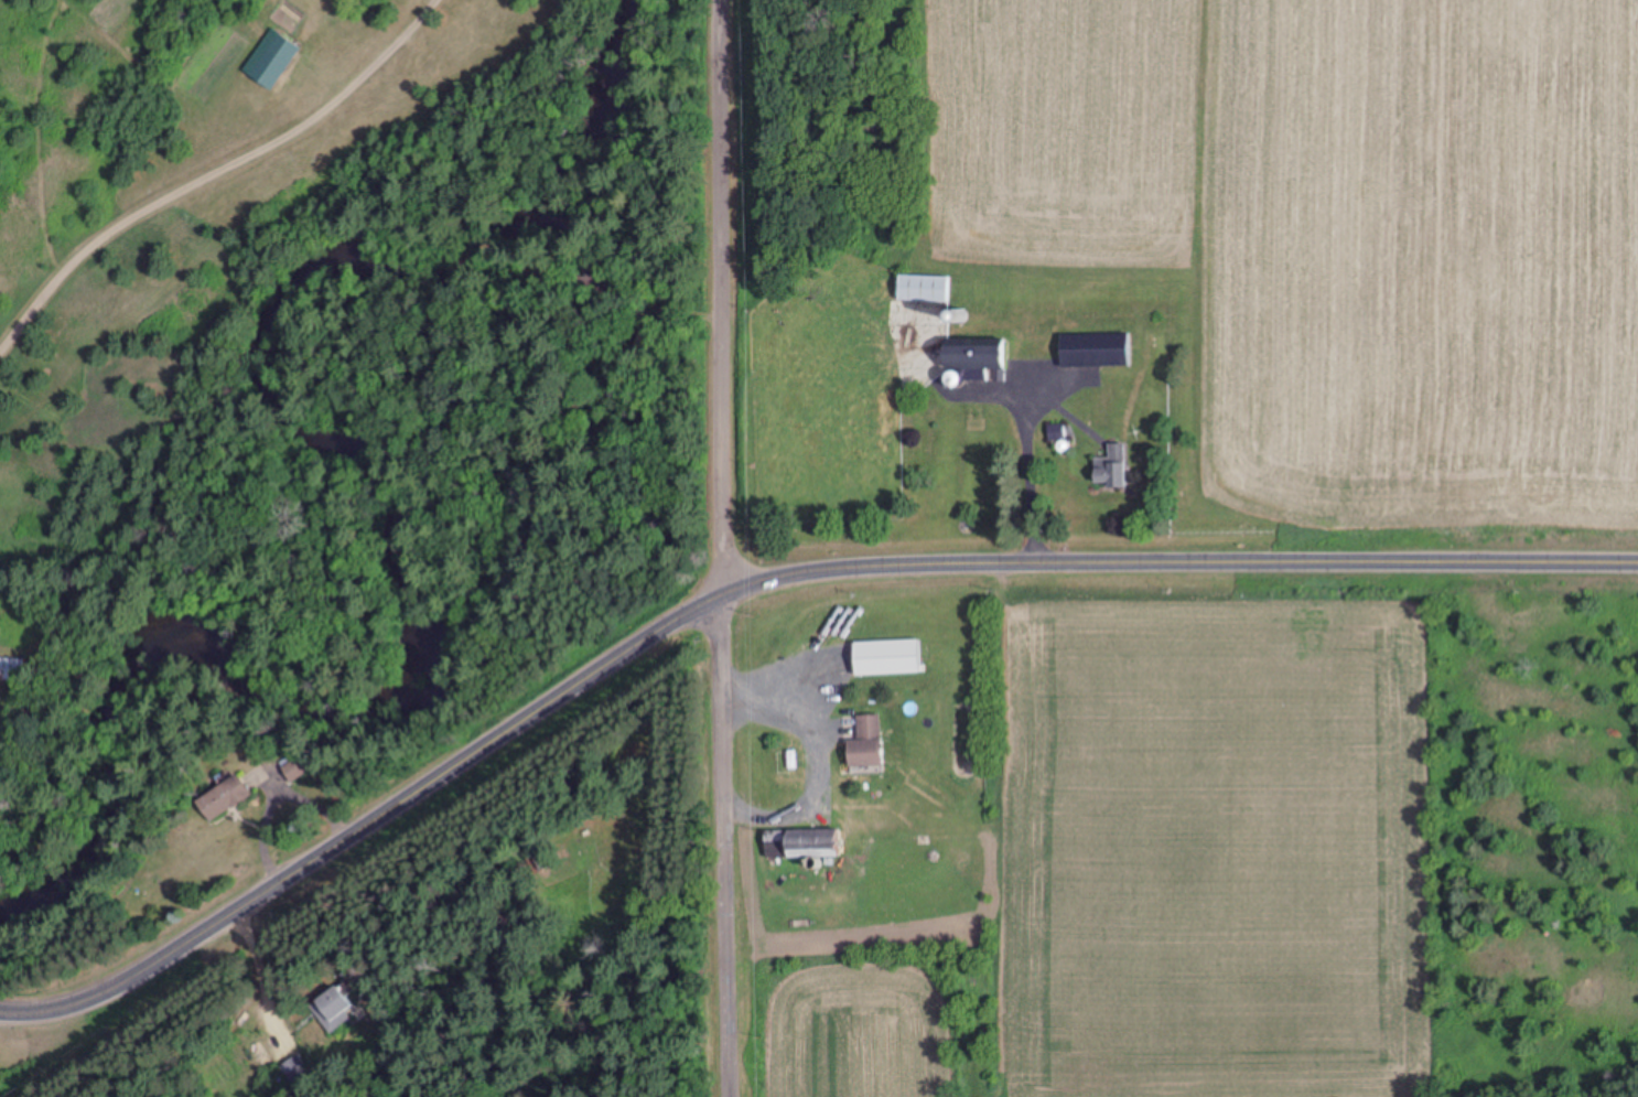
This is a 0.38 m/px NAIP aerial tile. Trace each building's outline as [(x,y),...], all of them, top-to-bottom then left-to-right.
[(268,92),(296,47),(268,29),(240,73),(268,92)] [(949,276),(894,276),(893,302),(949,303),(949,276)] [(1060,339),(1058,365),(1082,367),(1083,365),(1124,367),(1126,336),(1103,334),(1102,352),(1084,351),(1085,341),(1060,339)] [(938,369),(988,370),(988,356),(938,355),(938,369)] [(1090,486),(1124,487),(1124,445),(1107,444),(1107,459),(1091,459),(1090,486)] [(24,659),(0,659),(0,681),(24,681),(24,659)] [(855,741),(842,741),(843,768),(878,767),(878,716),(854,717),(855,741)] [(772,776),(789,776),(789,752),(772,752),(772,776)] [(281,767),(288,782),(302,776),(295,761),(281,767)] [(209,823),(248,796),(234,776),(195,803),(209,823)] [(836,858),(836,830),(761,830),(761,858),(836,858)] [(345,1020),(341,1015),(355,1004),(338,981),(305,1006),(326,1035),(345,1020)]
